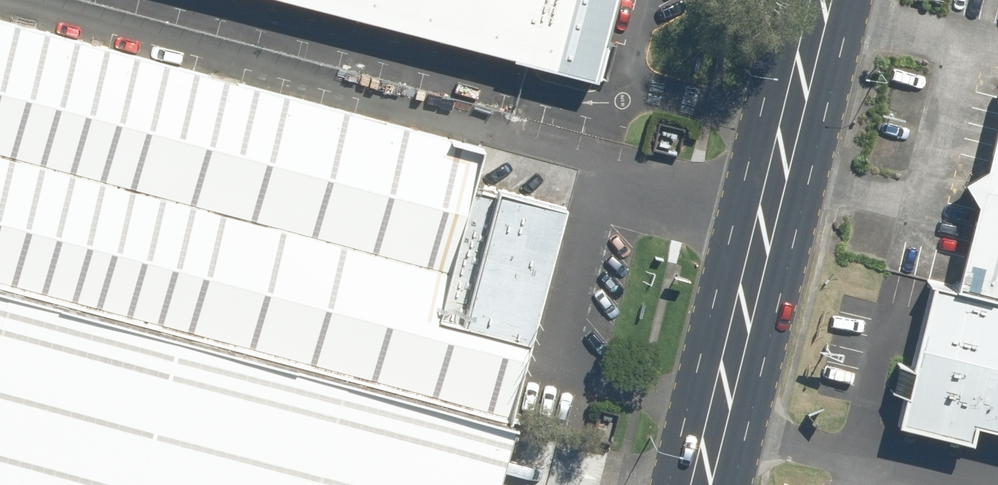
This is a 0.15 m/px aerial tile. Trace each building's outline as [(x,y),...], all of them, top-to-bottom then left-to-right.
[(616,0),(300,0),(596,77),(616,0)] [(0,19),(0,152),(452,269),(485,144),(0,19)] [(952,285),(997,297),(997,92),(952,285)] [(0,152),(0,282),(516,418),(535,342),(465,324),(449,320),(462,271),(452,269),(0,152)] [(465,324),(535,342),(571,205),(501,186),(465,324)] [(997,424),(997,297),(952,285),(930,280),(895,418),(967,436),(972,417),(997,424)] [(516,418),(0,282),(0,484),(499,484),(516,418)]
